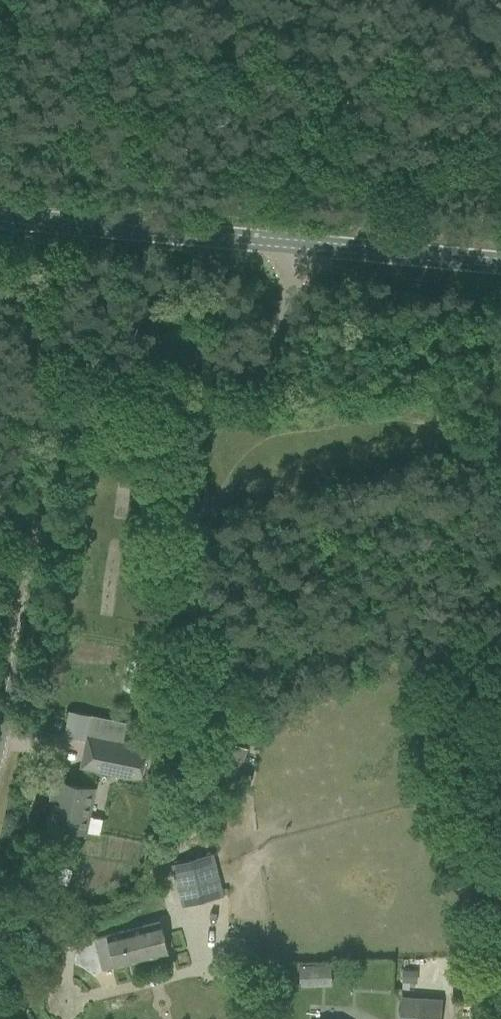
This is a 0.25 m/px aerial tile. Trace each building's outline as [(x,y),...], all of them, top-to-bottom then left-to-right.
[(474,383),(473,397),(487,397),(487,383),(474,383)] [(64,731),(63,735),(86,740),(81,767),(100,771),(141,779),(147,747),(123,742),(127,722),(69,710),(64,731)] [(215,726),(209,750),(221,753),(214,776),(250,786),(253,774),(241,771),(248,747),(236,744),(243,720),(233,718),(231,717),(231,719),(228,729),(215,726)] [(51,824),(84,831),(93,788),(56,780),(52,799),(56,800),(51,824)] [(162,802),(160,811),(174,813),(176,804),(162,802)] [(172,864),(182,905),(228,894),(227,888),(222,889),(213,854),(172,864)] [(39,922),(40,945),(76,945),(76,922),(39,922)] [(95,939),(102,969),(168,952),(160,922),(95,939)] [(313,964),(299,965),(300,986),(314,986),(313,964)] [(403,969),(402,982),(417,983),(418,970),(403,969)] [(442,999),(400,997),(399,1018),(441,1018),(442,999)]
